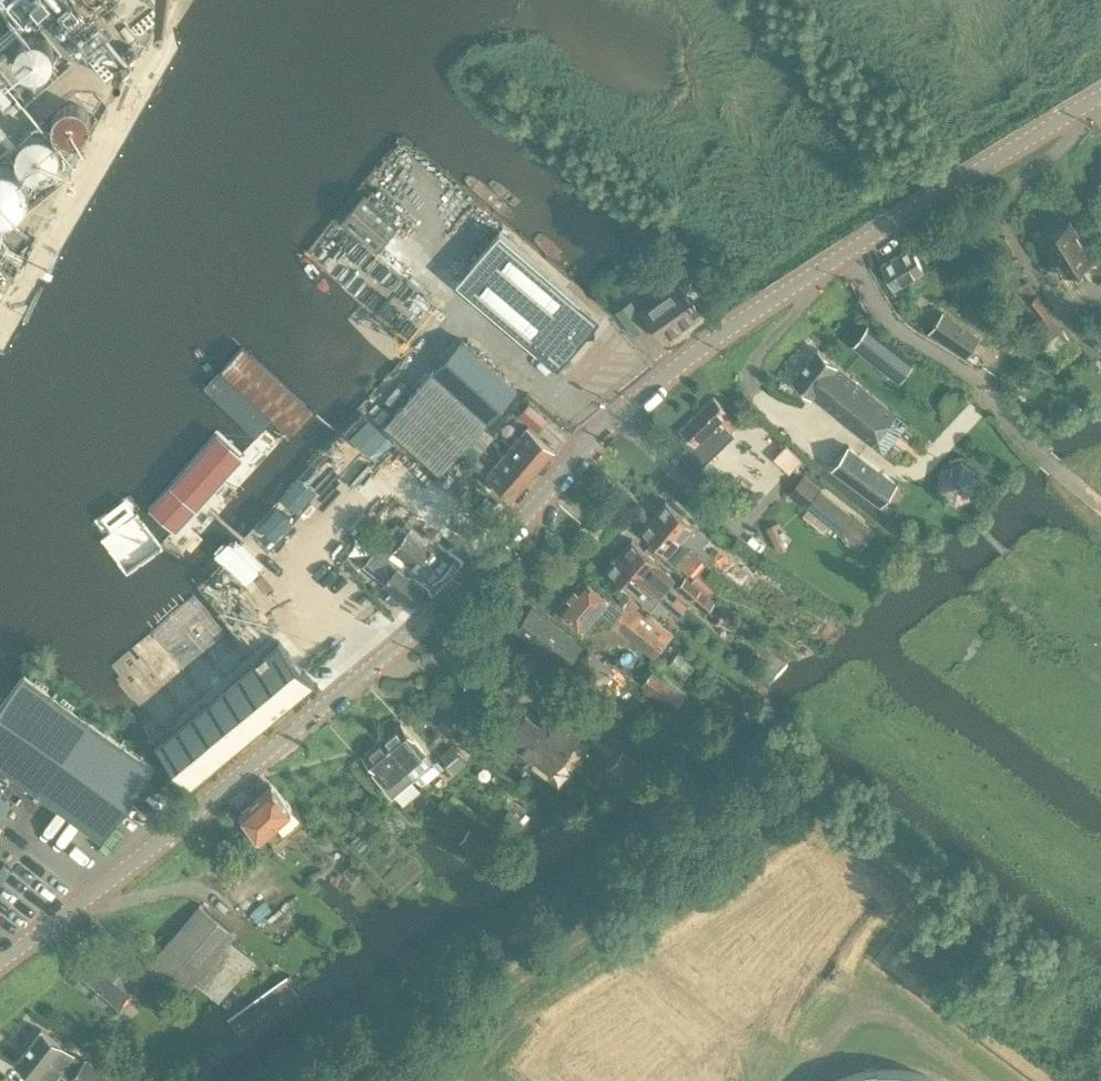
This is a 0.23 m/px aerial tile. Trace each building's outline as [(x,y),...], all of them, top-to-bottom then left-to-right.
[(106,77),(143,47),(142,47),(165,9),(158,0),(43,0),(106,77)] [(58,59),(59,53),(58,46),(55,40),(51,36),(45,33),(38,32),(32,33),(26,35),(21,40),(18,45),(17,52),(18,59),(21,65),(25,69),(31,73),(38,74),(44,73),(50,70),(55,65),(58,59)] [(82,104),(77,102),(70,102),(65,104),(60,108),(56,113),(54,119),(54,125),(57,131),(60,135),(66,139),(73,141),(79,140),(85,137),(90,132),(93,126),(93,119),(91,112),(87,107),(82,104)] [(64,155),(64,149),(62,143),(59,138),(54,134),(48,131),(42,130),(36,131),(30,134),(25,137),(21,143),(19,149),(19,155),(20,161),(23,166),(27,171),(33,174),(39,175),(45,175),(50,174),(56,171),(60,166),(63,161),(64,155)] [(33,188),(32,182),(30,177),(26,171),(22,167),(17,164),(11,162),(5,162),(0,162),(0,217),(3,218),(8,217),(14,216),(18,214),(23,211),(27,208),(30,203),(32,198),(33,193),(33,188)] [(342,220),(377,250),(399,224),(364,194),(342,220)] [(1088,259),(1092,257),(1069,219),(1042,235),(1056,257),(1051,260),(1059,274),(1064,271),(1065,273),(1078,265),(1081,270),(1091,263),(1088,259)] [(457,281),(557,368),(601,318),(500,231),(457,281)] [(910,245),(881,263),(894,283),(922,264),(929,260),(924,251),(917,255),(910,245)] [(643,310),(663,337),(699,311),(679,284),(643,310)] [(1036,290),(1026,297),(1039,315),(1048,309),(1036,290)] [(617,310),(634,333),(647,323),(631,300),(617,310)] [(943,312),(930,331),(967,356),(980,337),(943,312)] [(869,323),(853,345),(898,381),(915,359),(869,323)] [(462,339),(386,423),(441,472),(461,450),(473,460),(494,434),(483,425),(516,388),(462,339)] [(244,345),(223,367),(294,435),(315,413),(244,345)] [(792,379),(872,444),(883,453),(908,423),(896,413),(841,369),(817,348),(792,379)] [(682,454),(697,469),(733,434),(729,430),(738,420),(714,397),(680,430),(693,443),(682,454)] [(528,427),(507,451),(532,473),(554,449),(528,427)] [(787,441),(773,454),(788,470),(802,457),(787,441)] [(833,468),(880,504),(896,482),(849,447),(833,468)] [(532,473),(507,451),(485,476),(511,498),(532,473)] [(806,468),(788,490),(856,543),(873,521),(806,468)] [(695,552),(703,558),(709,563),(715,556),(702,545),(708,537),(666,500),(653,515),(695,552)] [(703,558),(695,552),(653,515),(641,529),(690,573),(703,558)] [(396,523),(380,544),(391,552),(387,558),(408,575),(413,568),(420,573),(418,575),(423,579),(424,576),(432,582),(453,560),(429,542),(426,546),(407,531),(396,523)] [(632,539),(619,553),(661,590),(673,575),(659,562),(632,539)] [(376,549),(363,565),(412,603),(424,588),(408,575),(387,558),(376,549)] [(661,590),(619,553),(607,568),(634,591),(649,605),(655,597),(679,617),(685,610),(661,590)] [(585,574),(559,604),(574,617),(583,625),(584,623),(595,610),(606,619),(610,622),(628,637),(631,634),(655,654),(672,634),(629,599),(623,606),(585,574)] [(532,608),(515,630),(564,667),(570,659),(580,645),(532,608)] [(279,640),(156,743),(178,770),(191,785),(315,682),(279,640)] [(580,645),(570,659),(579,666),(574,673),(594,689),(610,668),(589,652),(589,651),(580,645)] [(0,705),(0,764),(101,838),(154,766),(24,672),(0,705)] [(541,722),(526,711),(506,738),(551,771),(579,733),(549,711),(541,722)] [(401,723),(382,738),(414,778),(434,762),(425,751),(401,723)] [(414,778),(382,738),(363,754),(375,769),(372,772),(392,796),(414,778)] [(467,761),(451,744),(439,754),(455,772),(467,761)] [(166,781),(161,785),(172,799),(174,797),(189,785),(189,786),(191,785),(178,770),(173,775),(171,773),(164,779),(166,781)] [(262,834),(275,822),(287,836),(304,822),(292,807),(271,784),(241,810),(262,834)] [(360,871),(351,862),(343,870),(352,879),(360,871)] [(229,940),(235,933),(201,904),(149,963),(185,992),(195,981),(218,1000),(252,960),(229,940)] [(137,982),(107,957),(98,968),(84,956),(68,975),(112,1012),(128,993),(137,982)] [(41,1028),(16,1061),(42,1080),(52,1080),(61,1069),(76,1080),(109,1080),(41,1028)]
